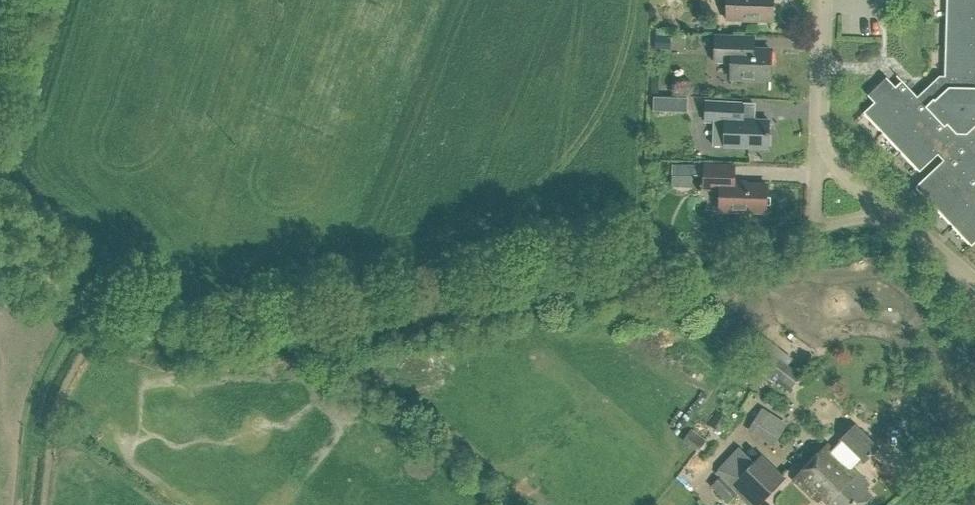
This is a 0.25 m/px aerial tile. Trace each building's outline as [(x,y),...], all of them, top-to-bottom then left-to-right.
[(773,0),(727,0),(727,20),(773,21),(773,0)] [(944,77),(941,77),(919,98),(897,75),(890,81),(884,75),(865,93),(874,102),(863,112),(919,172),(938,154),(943,160),(915,186),(971,246),(974,242),(974,0),(946,0),(944,77)] [(770,79),(771,50),(745,49),(746,35),(715,34),(714,63),(731,63),(731,77),(770,79)] [(657,49),(672,49),(672,36),(657,36),(657,49)] [(672,98),(671,111),(688,111),(688,98),(672,98)] [(706,101),(705,121),(713,122),(712,146),(724,147),(763,148),(768,148),(769,120),(763,120),(755,119),(743,119),(744,102),(706,101)] [(673,165),(673,175),(694,175),(701,175),(701,165),(673,165)] [(766,212),(767,184),(734,183),(734,165),(705,165),(704,189),(720,189),(719,211),(766,212)] [(673,175),(673,186),(694,186),(694,175),(673,175)] [(791,391),(802,375),(789,366),(794,358),(772,343),(756,366),(791,391)] [(764,412),(756,425),(779,439),(787,425),(764,412)] [(717,434),(728,421),(718,413),(707,426),(717,434)] [(813,458),(860,504),(869,495),(862,488),(867,483),(851,468),(860,459),(863,463),(878,447),(853,423),(838,438),(839,440),(831,448),(826,443),(812,458),(813,458)] [(691,429),(683,440),(698,451),(706,440),(691,429)] [(739,448),(715,474),(720,478),(732,489),(751,468),(756,463),(739,448)] [(751,468),(732,489),(749,504),(759,504),(785,478),(762,457),(756,463),(751,468)] [(860,504),(813,458),(812,458),(793,477),(812,496),(817,492),(831,504),(859,504),(860,504)] [(717,480),(710,487),(728,503),(734,497),(717,480)]
